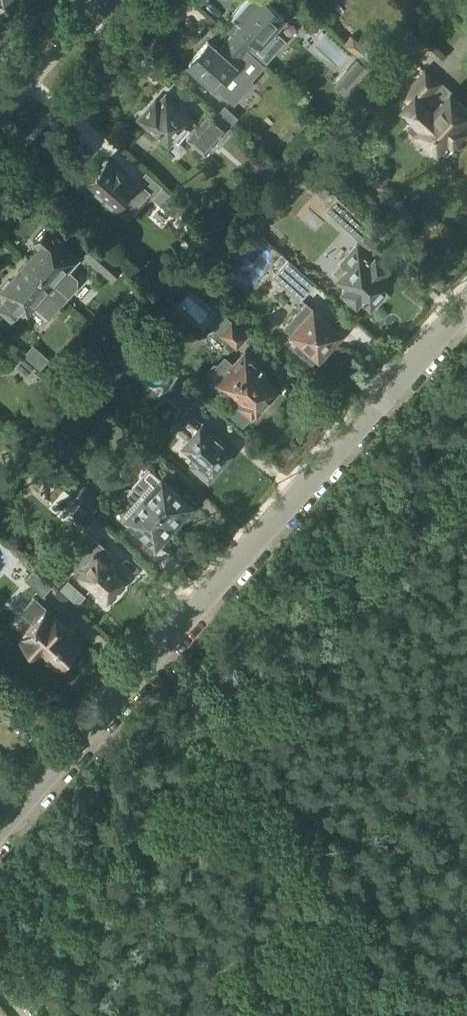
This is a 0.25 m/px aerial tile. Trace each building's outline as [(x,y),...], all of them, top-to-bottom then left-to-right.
[(225,29),(232,36),(240,43),(254,56),(264,65),(286,40),(275,31),(285,20),(263,0),(244,0),(229,16),(233,20),(225,29)] [(187,63),(214,87),(233,104),(254,81),(251,79),(264,65),(254,56),(240,43),(232,36),(218,53),(206,42),(187,63)] [(374,38),(359,57),(372,67),(387,49),(374,38)] [(359,57),(346,71),(358,82),(370,68),(359,57)] [(425,71),(411,88),(417,93),(403,108),(413,117),(407,124),(436,150),(447,137),(452,142),(464,128),(459,124),(466,115),(466,109),(425,71)] [(345,111),(358,122),(374,104),(361,92),(345,111)] [(176,107),(165,98),(158,106),(154,103),(139,120),(167,145),(181,130),(189,137),(185,141),(204,157),(230,129),(211,112),(197,127),(190,121),(190,120),(182,113),(184,111),(177,105),(176,107)] [(229,127),(238,117),(224,105),(216,114),(229,127)] [(93,190),(115,209),(127,218),(149,193),(137,182),(133,186),(106,162),(80,192),(87,198),(93,190)] [(146,172),(137,182),(149,193),(162,204),(170,194),(161,187),(162,186),(146,172)] [(372,229),(336,196),(325,209),(360,241),(372,229)] [(39,247),(26,261),(51,283),(67,298),(77,287),(77,278),(70,272),(82,258),(46,227),(33,242),(39,247)] [(81,254),(110,281),(123,267),(94,241),(81,254)] [(330,272),(346,286),(343,289),(343,296),(351,303),(357,303),(362,298),(371,305),(382,292),(385,295),(396,282),(384,271),(387,267),(376,256),(373,259),(355,243),(330,272)] [(273,276),(301,301),(315,284),(287,259),(273,276)] [(33,305),(49,319),(59,307),(67,298),(51,283),(26,261),(0,291),(0,294),(5,299),(0,304),(0,305),(12,315),(17,309),(23,315),(33,305)] [(317,359),(341,332),(307,302),(283,329),(298,341),(292,348),(306,360),(311,354),(317,359)] [(221,333),(237,348),(247,336),(232,321),(221,333)] [(40,370),(49,359),(33,345),(23,355),(40,370)] [(211,374),(209,376),(235,399),(227,408),(243,422),(255,409),(256,410),(260,405),(264,405),(271,397),(271,393),(276,388),(263,377),(266,374),(260,369),(262,366),(261,365),(259,367),(249,359),(248,360),(243,355),(233,366),(225,358),(221,363),(217,362),(210,370),(211,374)] [(14,367),(28,379),(36,369),(23,357),(14,367)] [(163,392),(184,410),(198,394),(177,375),(163,392)] [(201,423),(200,424),(188,414),(177,427),(189,437),(182,445),(197,458),(189,467),(208,484),(228,462),(223,458),(231,449),(201,423)] [(142,499),(172,525),(181,515),(185,518),(195,506),(183,495),(179,499),(158,481),(146,470),(130,488),(142,499)] [(74,494),(80,486),(70,478),(63,485),(74,494)] [(75,497),(92,512),(102,500),(85,486),(75,497)] [(163,535),(172,525),(142,499),(130,488),(129,489),(128,489),(123,490),(120,493),(121,498),(115,505),(127,516),(126,516),(147,535),(144,539),(156,550),(167,538),(163,535)] [(71,515),(86,527),(95,517),(80,504),(71,515)] [(124,578),(92,550),(83,560),(81,558),(71,569),(105,600),(107,597),(110,598),(116,592),(115,588),(124,578)] [(53,587),(34,571),(26,580),(44,597),(53,587)] [(68,579),(60,588),(77,604),(85,594),(68,579)] [(46,609),(46,608),(34,597),(21,612),(33,623),(20,637),(54,667),(62,658),(65,660),(70,660),(74,655),(74,650),(71,647),(79,638),(46,609)]
